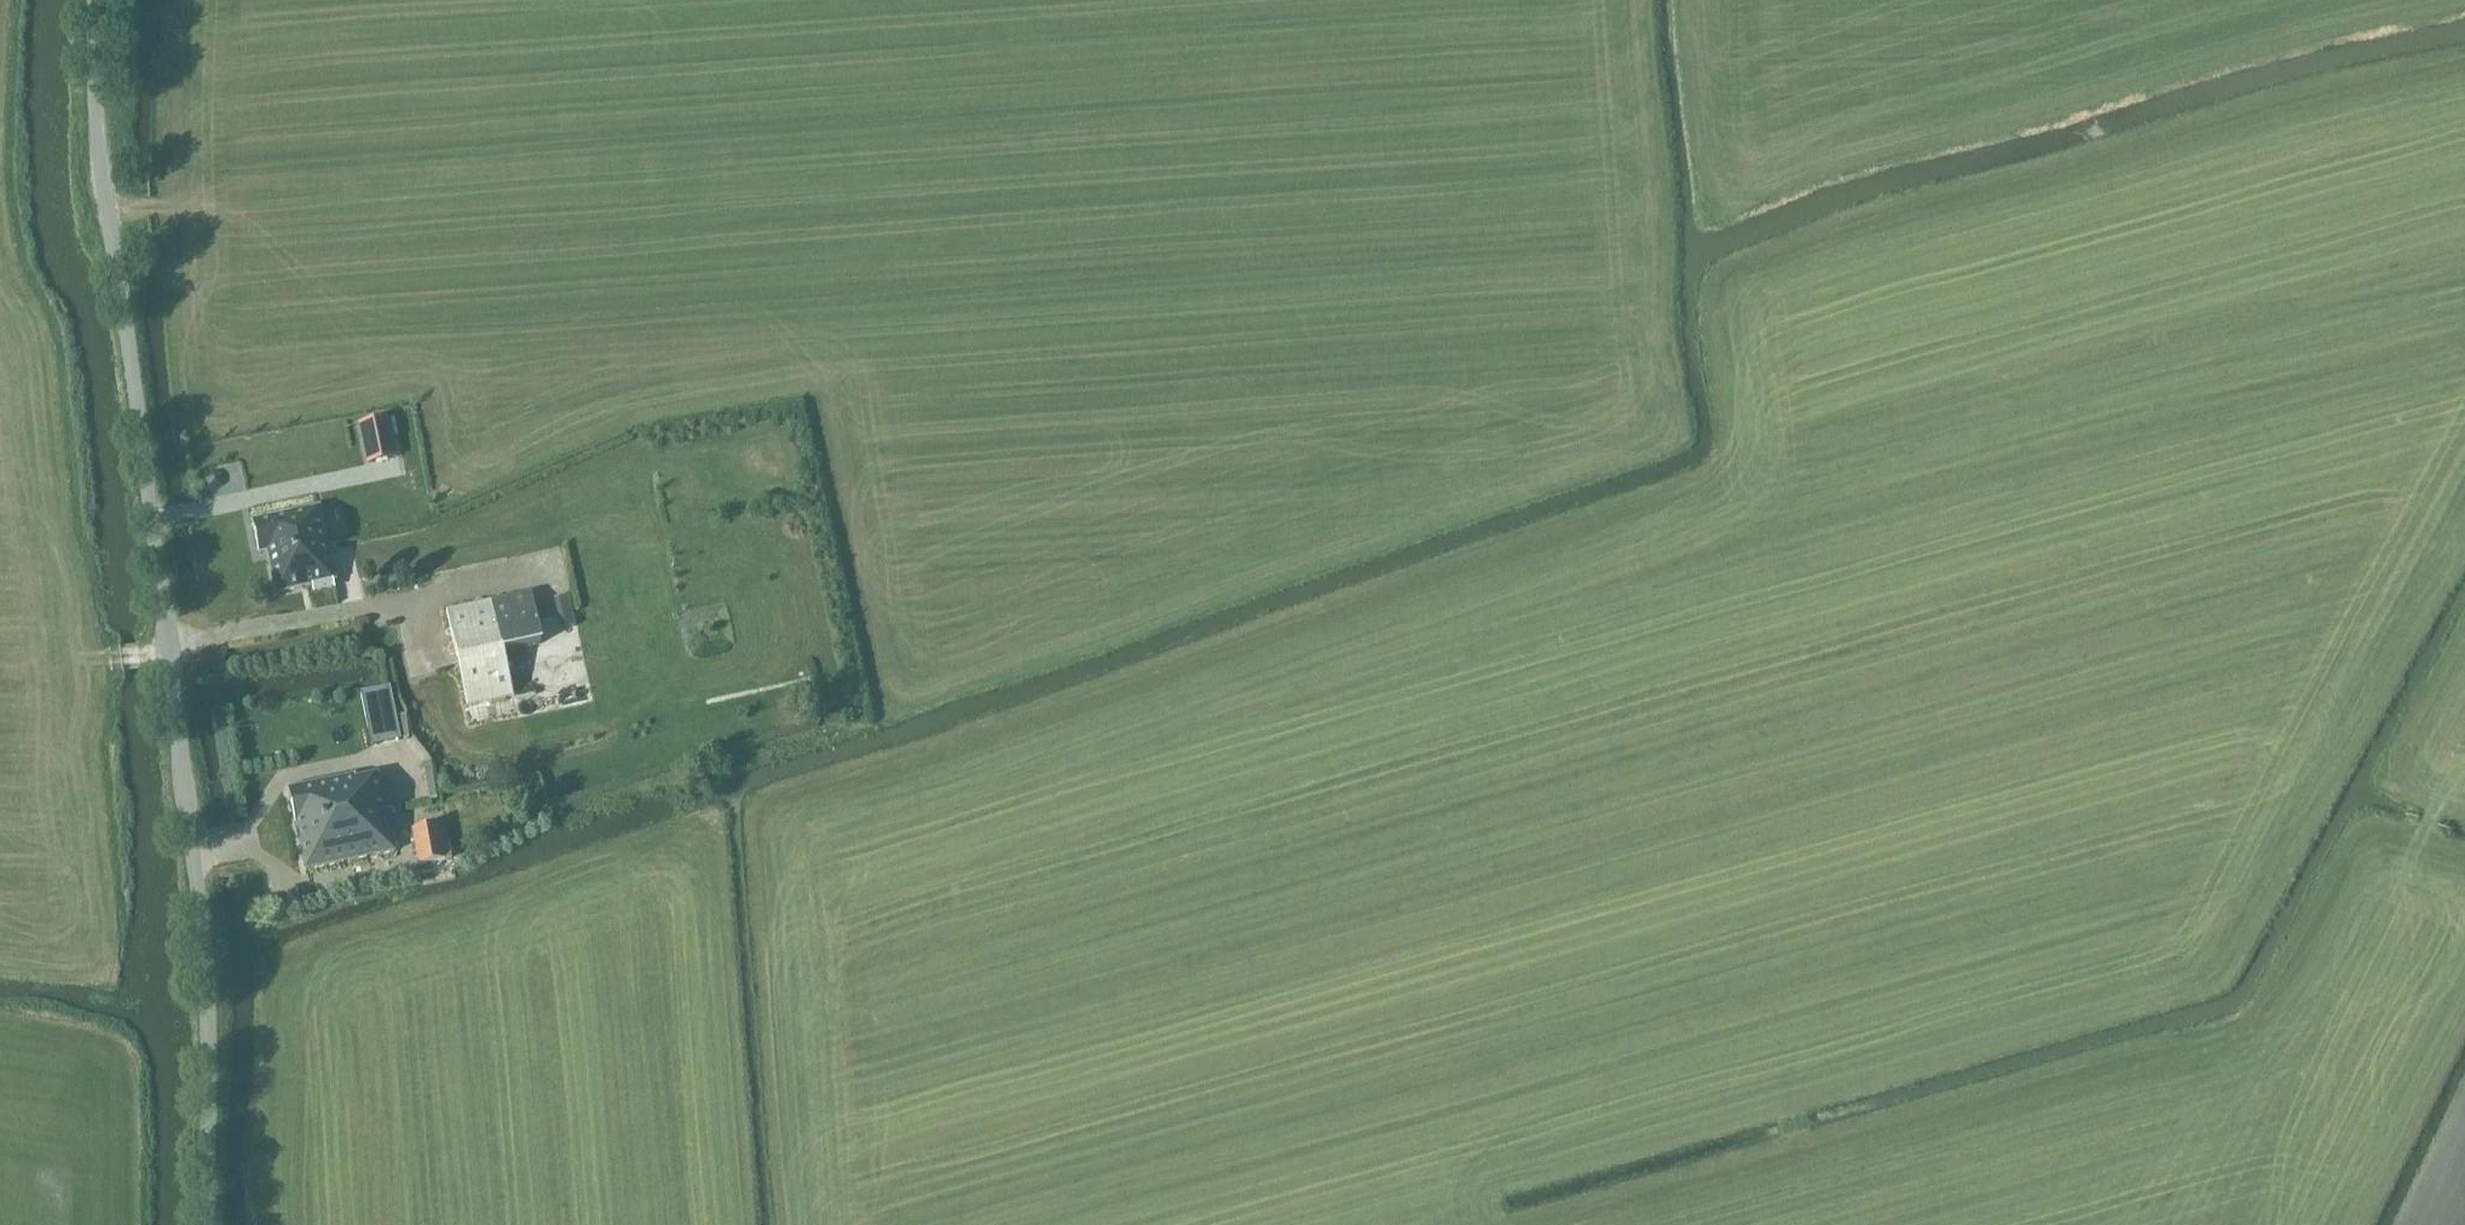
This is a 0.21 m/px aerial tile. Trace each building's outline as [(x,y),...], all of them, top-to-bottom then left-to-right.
[(374,439),(365,441),(370,463),(394,458),(386,420),(371,424),(374,439)] [(319,508),(253,522),(259,554),(267,552),(268,559),(327,547),(319,508)] [(327,547),(268,559),(269,562),(270,561),(276,592),(277,594),(312,586),(314,593),(335,589),(334,582),(335,581),(327,547)] [(503,653),(541,644),(530,594),(447,613),(467,707),(493,702),(492,700),(483,657),(503,653)] [(793,612),(774,617),(778,631),(797,626),(793,612)] [(390,688),(362,694),(372,746),(400,740),(390,688)] [(296,825),(297,831),(387,812),(379,775),(356,780),(355,777),(288,791),(295,826),(296,825)] [(305,871),(308,870),(395,852),(387,812),(297,831),(305,871)] [(446,861),(438,824),(412,830),(420,866),(446,861)]
